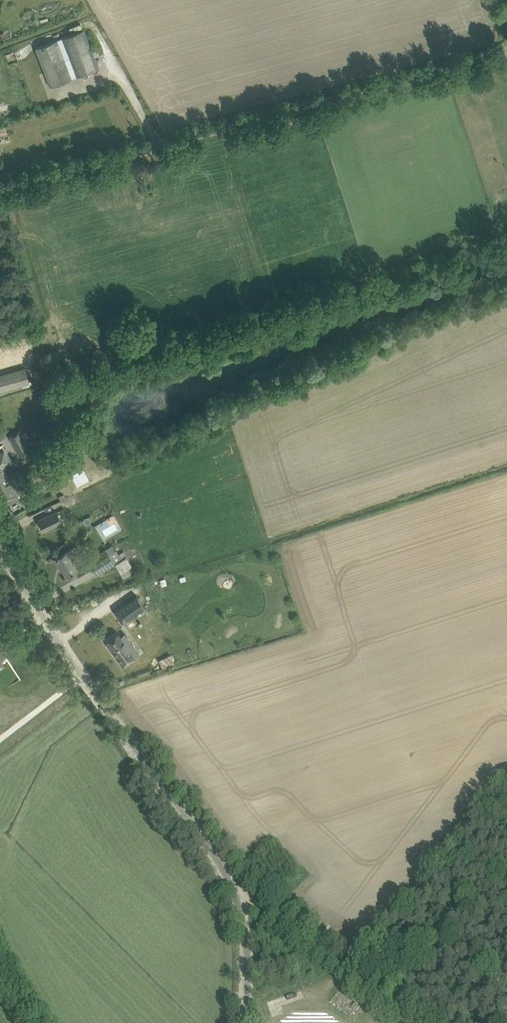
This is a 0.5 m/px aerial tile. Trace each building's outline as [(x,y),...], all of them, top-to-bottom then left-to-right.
[(84,29),(34,48),(49,87),(99,69),(84,29)] [(29,382),(25,368),(0,375),(0,395),(32,387),(31,385),(58,377),(53,359),(31,365),(36,380),(29,382)] [(8,437),(11,442),(17,453),(18,457),(30,450),(20,431),(8,437)] [(7,474),(7,473),(4,467),(11,463),(4,450),(0,452),(0,478),(7,474)] [(0,478),(0,495),(4,502),(13,497),(17,494),(13,487),(16,485),(17,488),(19,487),(27,483),(21,472),(20,472),(18,468),(10,473),(9,472),(7,473),(7,474),(0,478)] [(44,530),(53,526),(61,521),(56,511),(38,520),(44,530)] [(113,514),(94,526),(103,539),(122,528),(113,514)] [(66,575),(75,569),(78,567),(76,564),(83,560),(74,546),(58,556),(58,555),(55,556),(56,557),(54,558),(59,566),(60,565),(66,575)] [(121,553),(118,555),(115,550),(109,554),(107,550),(88,562),(96,575),(115,563),(124,558),(121,553)] [(126,578),(137,571),(128,556),(117,563),(126,578)] [(137,595),(114,611),(122,624),(145,607),(137,595)] [(117,633),(107,640),(109,644),(111,647),(110,649),(122,666),(139,654),(126,635),(121,638),(119,635),(117,633)] [(145,658),(159,647),(152,637),(137,648),(145,658)] [(170,654),(159,660),(163,668),(175,663),(170,654)]
